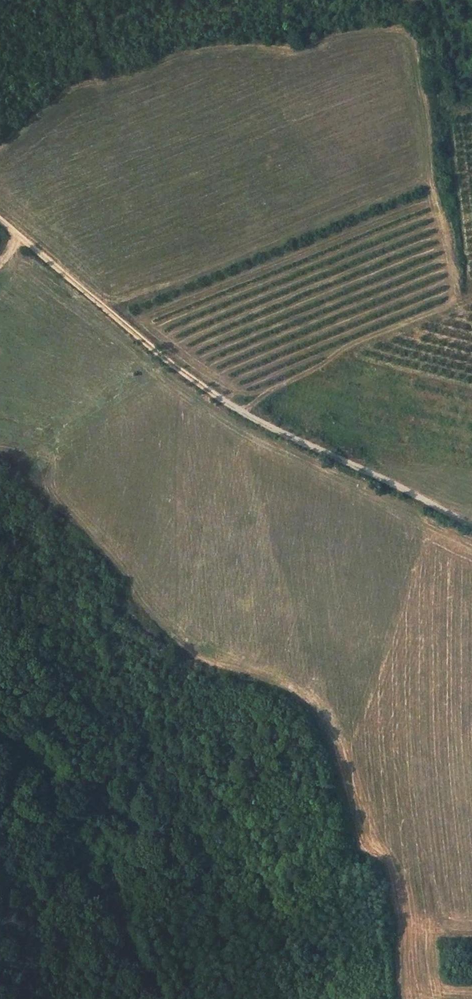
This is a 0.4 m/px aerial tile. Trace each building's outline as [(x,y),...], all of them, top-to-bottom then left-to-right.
[(258,215),(250,219),(253,227),(262,223),(258,215)] [(76,795),(83,788),(78,783),(71,790),(76,795)]
